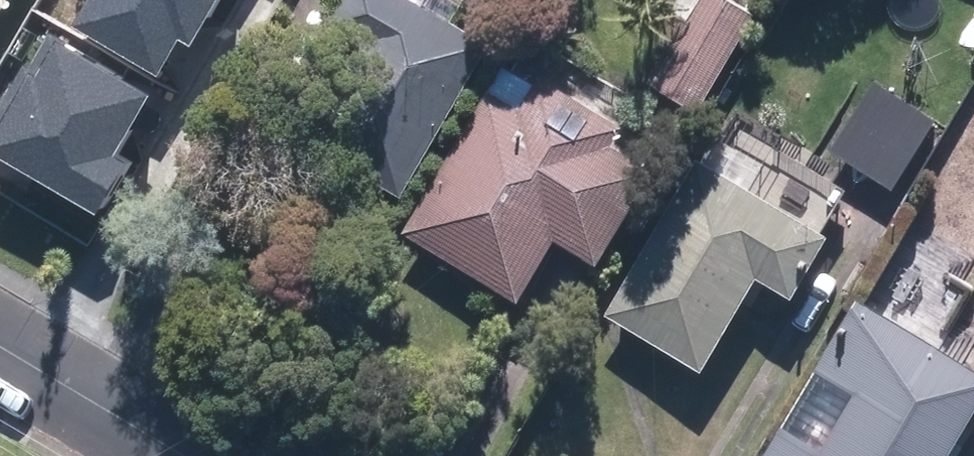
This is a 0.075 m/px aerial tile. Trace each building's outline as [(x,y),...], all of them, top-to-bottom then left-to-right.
[(155,77),(178,39),(192,48),(220,0),(85,0),(69,27),(155,77)] [(393,198),(482,47),(402,0),(335,0),(320,26),(354,46),(298,142),(393,198)] [(693,107),(745,19),(713,0),(697,0),(649,81),(693,107)] [(96,219),(129,162),(116,155),(153,94),(49,32),(27,68),(22,65),(0,103),(0,162),(96,219)] [(398,237),(509,302),(546,240),(584,262),(638,170),(601,148),(610,133),(529,85),(527,88),(497,70),(398,237)] [(833,156),(882,185),(923,115),(874,86),(833,156)] [(603,317),(691,369),(747,275),(778,293),(812,236),(692,166),(603,317)] [(973,397),(973,375),(850,302),(817,357),(865,385),(823,455),(939,455),(973,397)]
